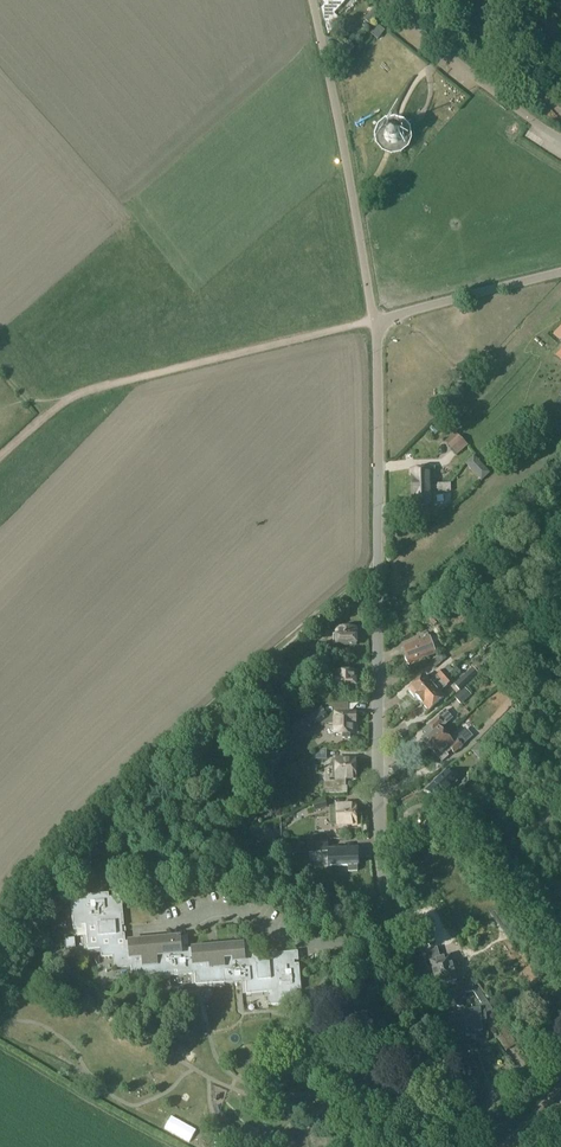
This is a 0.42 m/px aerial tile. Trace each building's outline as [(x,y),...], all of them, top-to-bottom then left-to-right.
[(321,8),(328,34),(341,21),(333,13),(346,0),(324,0),(327,2),(321,8)] [(382,14),(375,7),(370,13),(378,19),(382,14)] [(378,25),(371,34),(378,39),(384,31),(378,25)] [(354,48),(349,42),(332,55),(338,62),(354,48)] [(409,138),(408,130),(403,123),(395,119),(387,120),(380,126),(376,134),(377,142),(382,149),(390,153),(399,152),(406,146),(409,138)] [(559,339),(560,337),(560,323),(552,332),(559,339)] [(459,435),(447,445),(452,450),(463,440),(461,438),(459,435)] [(417,469),(412,469),(412,486),(435,485),(435,466),(417,466),(417,469)] [(485,467),(476,475),(482,481),(490,473),(485,467)] [(435,485),(412,486),(412,505),(431,504),(430,489),(438,489),(438,491),(451,491),(451,483),(438,483),(438,485),(435,485)] [(453,606),(458,602),(463,599),(460,595),(434,615),(439,622),(442,619),(445,620),(456,611),(453,606)] [(481,618),(485,623),(491,618),(486,612),(481,618)] [(318,640),(328,631),(323,626),(313,634),(318,640)] [(337,629),(337,635),(334,635),(334,645),(337,645),(357,645),(356,628),(337,629)] [(421,637),(423,641),(403,649),(408,663),(437,653),(431,639),(429,634),(421,637)] [(488,656),(492,660),(498,654),(494,650),(488,656)] [(501,684),(512,672),(500,661),(492,670),(496,673),(493,676),(501,684)] [(287,664),(269,675),(276,687),(294,676),(287,664)] [(435,686),(448,675),(448,674),(453,670),(449,665),(431,681),(425,675),(410,689),(411,690),(409,691),(414,697),(416,695),(420,700),(435,686)] [(356,672),(335,672),(335,666),(331,666),(315,676),(318,682),(331,675),(331,689),(347,689),(347,695),(355,695),(355,689),(356,689),(356,672)] [(435,686),(420,700),(430,711),(445,697),(440,692),(453,680),(448,675),(435,686)] [(454,684),(454,685),(461,691),(471,681),(465,675),(454,684)] [(262,697),(263,698),(275,691),(271,684),(259,691),(262,697)] [(461,705),(472,695),(471,694),(465,688),(455,698),(461,705)] [(251,695),(254,701),(262,697),(259,691),(259,690),(251,695)] [(323,704),(319,707),(325,716),(328,720),(330,724),(336,724),(336,734),(344,734),(344,738),(351,738),(351,734),(354,734),(354,732),(355,731),(355,727),(354,725),(354,724),(354,721),(356,721),(356,712),(345,712),(345,704),(323,704)] [(319,707),(299,721),(305,729),(306,728),(325,716),(319,707)] [(427,734),(423,738),(425,740),(424,741),(426,743),(426,746),(428,748),(430,748),(432,750),(447,736),(441,729),(453,718),(446,711),(424,730),(427,734)] [(447,736),(432,750),(434,752),(433,754),(435,756),(438,756),(439,758),(440,758),(443,762),(450,756),(448,754),(452,750),(455,753),(473,737),(466,729),(452,741),(447,736)] [(490,753),(480,743),(471,751),(480,760),(482,758),(484,760),(490,753)] [(336,781),(325,781),(325,794),(336,794),(347,793),(347,787),(345,787),(345,780),(355,780),(355,774),(357,773),(357,770),(355,769),(356,759),(333,759),(333,766),(336,766),(336,781)] [(446,771),(426,792),(436,802),(456,781),(446,771)] [(313,804),(315,811),(328,808),(326,800),(313,804)] [(356,826),(355,805),(337,806),(338,826),(356,826)] [(329,839),(308,840),(308,852),(328,852),(328,850),(328,846),(332,846),(332,841),(332,839),(329,839)] [(328,850),(328,852),(329,866),(333,866),(348,865),(348,872),(356,871),(356,865),(358,865),(358,864),(360,864),(360,856),(358,856),(357,849),(332,850),(328,850)] [(176,878),(186,879),(187,869),(177,868),(176,878)] [(187,869),(186,879),(195,880),(196,870),(187,869)] [(225,883),(225,873),(213,873),(213,883),(225,883)] [(250,876),(248,885),(259,889),(262,880),(250,876)] [(77,936),(87,935),(88,949),(100,948),(101,957),(113,956),(115,968),(131,967),(132,979),(170,976),(171,988),(246,982),(247,994),(267,992),(268,1005),(302,1002),(301,993),(297,993),(297,990),(301,990),(299,964),(295,964),(295,961),(299,960),(298,951),(264,954),(264,956),(257,957),(256,955),(252,955),(251,943),(185,949),(184,945),(189,945),(188,936),(125,941),(125,933),(123,933),(122,926),(124,925),(121,891),(112,892),(112,897),(109,897),(109,893),(83,895),(83,899),(80,899),(80,895),(71,896),(74,930),(76,930),(77,936)] [(508,918),(499,924),(511,940),(519,933),(508,918)] [(75,937),(66,938),(66,947),(75,946),(75,937)] [(437,947),(427,950),(431,962),(430,962),(437,987),(458,981),(450,956),(440,959),(437,947)] [(462,977),(466,983),(473,978),(469,972),(462,977)] [(473,991),(474,991),(472,979),(461,987),(462,993),(473,991)] [(474,991),(473,991),(482,1005),(480,1006),(480,1009),(464,1010),(464,1013),(457,1014),(457,1013),(449,1014),(450,1024),(451,1024),(452,1033),(453,1033),(454,1039),(458,1039),(459,1037),(461,1037),(460,1032),(466,1032),(466,1035),(471,1034),(470,1032),(483,1031),(482,1024),(487,1024),(486,1014),(492,1010),(478,988),(474,991)] [(492,996),(489,991),(484,994),(488,1000),(492,996)] [(457,996),(450,997),(450,999),(445,1000),(446,1008),(464,1006),(463,998),(466,998),(466,993),(462,993),(457,993),(457,996)] [(505,1024),(497,1029),(502,1036),(511,1048),(518,1043),(505,1024)] [(260,1127),(258,1133),(259,1134),(257,1139),(263,1141),(265,1136),(267,1137),(270,1131),(260,1127)]
